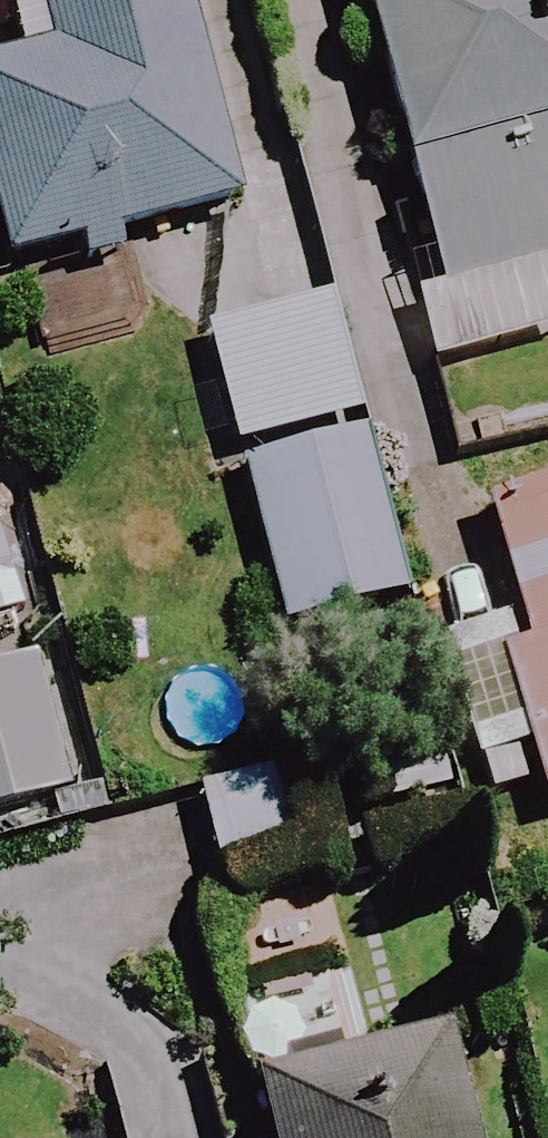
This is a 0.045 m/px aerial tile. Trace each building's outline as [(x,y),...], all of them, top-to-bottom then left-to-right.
[(0,72),(0,244),(6,269),(251,215),(203,0),(36,0),(49,61),(0,72)] [(437,303),(411,310),(429,377),(547,344),(547,298),(542,276),(547,274),(547,0),(355,0),(437,303)] [(243,466),(362,439),(332,307),(213,334),(243,466)] [(362,439),(243,466),(285,648),(403,621),(362,439)] [(485,520),(516,620),(435,646),(486,814),(541,797),(547,819),(547,501),(485,520)] [(43,687),(0,696),(0,820),(67,806),(43,687)] [(310,861),(297,780),(196,796),(209,877),(310,861)] [(461,1045),(233,1092),(242,1137),(480,1137),(461,1045)]
